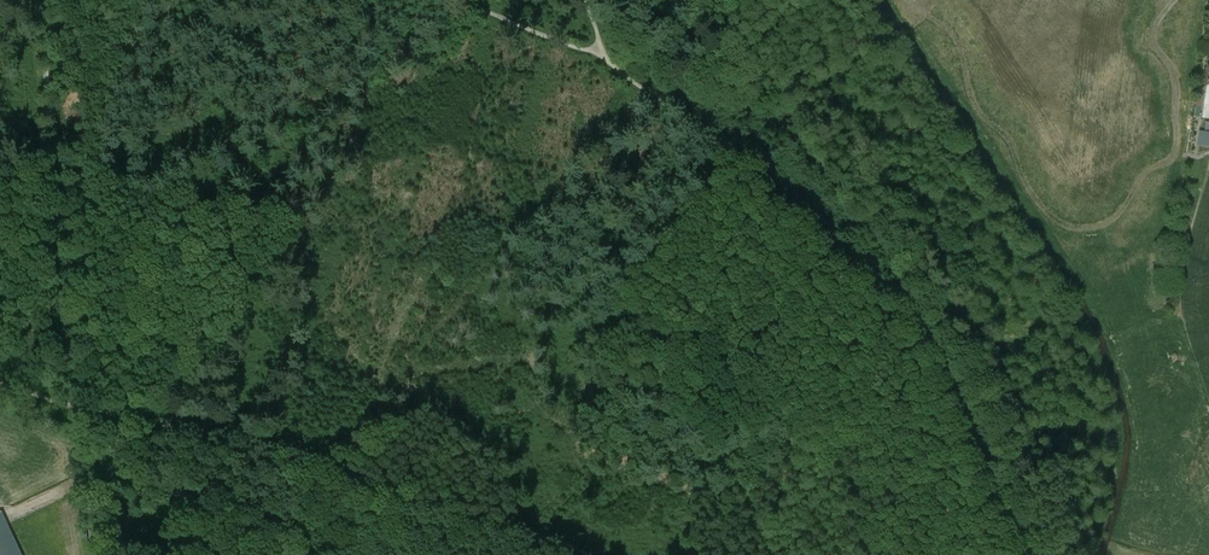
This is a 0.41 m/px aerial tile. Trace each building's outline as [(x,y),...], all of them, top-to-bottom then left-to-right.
[(1198,145),(1208,146),(1208,131),(1200,130),(1198,145)] [(2,512),(0,513),(0,554),(22,554),(2,512)]
